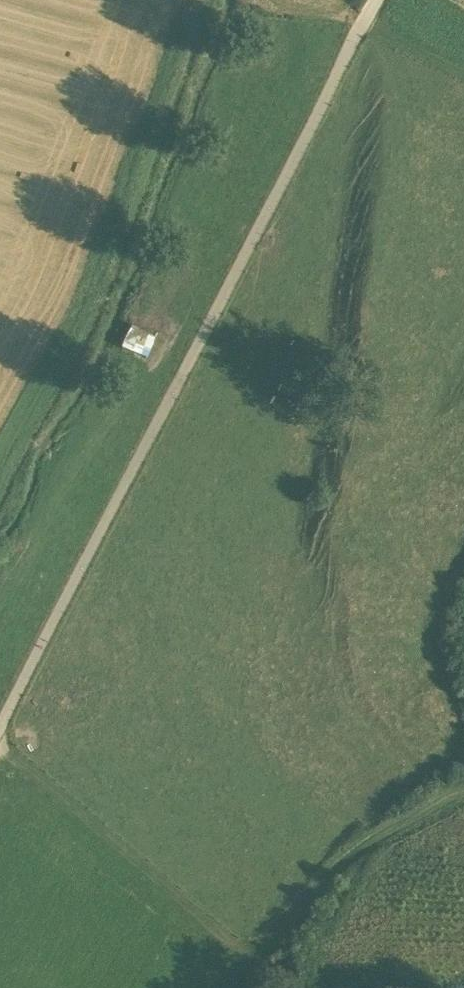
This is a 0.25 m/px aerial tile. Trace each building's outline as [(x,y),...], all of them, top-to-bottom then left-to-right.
[(119,345),(145,356),(154,335),(129,324),(119,345)]
